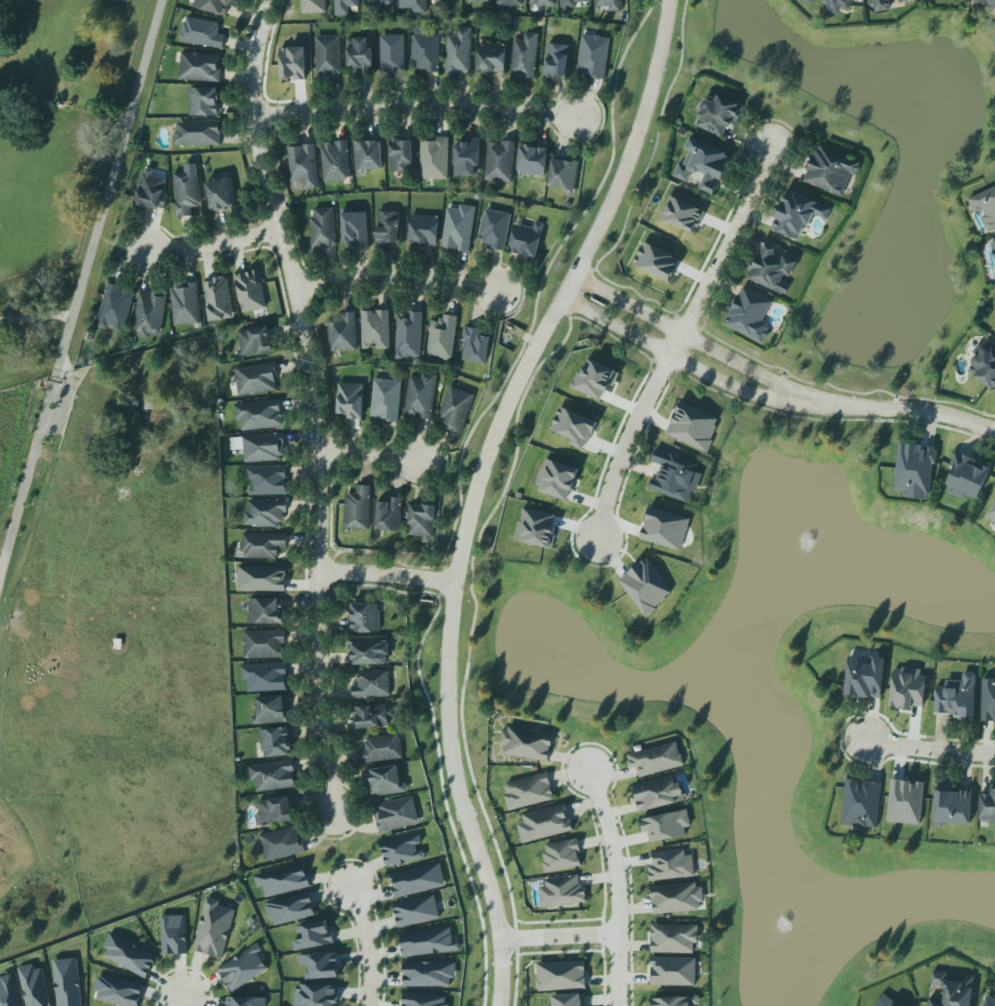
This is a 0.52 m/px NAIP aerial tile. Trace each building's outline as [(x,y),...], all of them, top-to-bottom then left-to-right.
[(227,17),(232,0),(193,0),(191,5),(227,17)] [(302,14),(301,0),(325,0),(326,13),(302,14)] [(335,16),(349,15),(349,7),(359,6),(359,0),(334,0),(335,16)] [(370,9),(369,0),(394,0),(394,4),(382,4),(382,9),(370,9)] [(399,9),(399,0),(426,0),(427,13),(412,13),(412,8),(399,9)] [(562,9),(576,8),(576,3),(588,3),(588,0),(562,0),(562,9)] [(595,12),(602,12),(601,8),(610,7),(610,13),(623,13),(622,0),(594,0),(595,12)] [(801,1),(801,0),(852,0),(848,12),(841,10),(839,16),(825,11),(827,7),(823,4),(815,1),(814,4),(810,5),(803,4),(801,1)] [(874,16),(894,12),(892,6),(899,4),(900,7),(917,3),(916,0),(870,0),(874,16)] [(994,9),(994,0),(974,0),(994,9)] [(218,34),(220,23),(185,17),(181,41),(224,49),(226,36),(218,34)] [(440,71),(439,35),(426,35),(426,27),(414,27),(414,35),(412,35),(413,72),(440,71)] [(447,35),(446,73),(471,74),(472,28),(458,28),(458,36),(447,35)] [(513,40),(510,77),(534,79),(539,34),(526,33),(525,41),(513,40)] [(379,35),(381,74),(406,73),(404,34),(379,35)] [(316,36),(340,35),(341,74),(330,74),(330,78),(321,79),(321,75),(317,75),(316,36)] [(579,76),(607,78),(609,37),(582,35),(579,76)] [(347,39),(348,69),(355,69),(355,73),(357,74),(359,73),(359,75),(362,75),(368,75),(368,74),(373,74),(371,38),(347,39)] [(478,46),(477,73),(482,74),(482,76),(489,76),(489,74),(505,75),(507,44),(486,43),(486,46),(478,46)] [(569,45),(547,44),(546,76),(568,77),(569,45)] [(281,48),(282,79),(307,79),(306,47),(281,48)] [(221,82),(221,68),(220,68),(221,54),(182,53),(181,80),(221,82)] [(189,87),(219,87),(219,93),(221,93),(221,103),(219,103),(219,117),(189,117),(189,87)] [(697,125),(722,137),(727,127),(730,129),(735,118),(739,120),(743,112),(738,110),(739,107),(720,98),(716,105),(709,102),(704,103),(702,108),(703,112),(703,113),(700,114),(699,117),(699,120),(697,125)] [(184,120),(217,121),(217,122),(221,122),(222,135),(221,135),(221,145),(176,146),(176,132),(178,132),(178,124),(184,124),(184,120)] [(422,140),(436,140),(436,137),(449,138),(448,179),(420,178),(422,140)] [(714,197),(673,177),(680,163),(684,165),(689,153),(685,151),(691,138),(728,154),(733,159),(731,167),(723,183),(716,180),(714,184),(719,186),(717,193),(714,197)] [(390,139),(398,139),(398,142),(412,142),(413,172),(391,173),(390,139)] [(480,176),(481,139),(470,139),(470,144),(455,144),(454,176),(480,176)] [(355,142),(355,170),(382,169),(382,141),(355,142)] [(513,183),(515,142),(502,141),(502,143),(487,143),(486,181),(513,183)] [(321,146),(324,182),(350,180),(346,142),(336,143),(337,148),(331,148),(331,143),(326,144),(321,146)] [(288,148),(293,183),(304,181),(305,191),(321,189),(315,144),(288,148)] [(547,147),(520,146),(518,174),(546,175),(547,147)] [(822,147),(860,162),(860,164),(860,167),(859,171),(856,172),(855,175),(852,175),(842,196),(804,182),(816,148),(821,150),(822,147)] [(548,189),(566,192),(565,197),(575,199),(581,162),(572,161),(570,162),(565,162),(558,162),(552,161),(548,189)] [(147,169),(154,171),(153,177),(167,181),(164,195),(168,197),(165,210),(160,208),(159,211),(148,208),(147,211),(135,208),(139,188),(138,188),(140,182),(141,182),(143,174),(146,175),(147,169)] [(173,173),(177,202),(174,202),(176,216),(178,216),(178,217),(193,215),(192,207),(198,206),(198,204),(202,204),(198,172),(192,173),(192,171),(173,173)] [(206,185),(213,213),(239,207),(233,179),(206,185)] [(974,213),(980,210),(989,231),(994,229),(994,187),(968,198),(974,213)] [(831,209),(787,190),(771,229),(798,240),(805,223),(810,225),(814,214),(827,220),(831,209)] [(696,234),(706,211),(671,196),(661,219),(696,234)] [(478,207),(471,252),(463,253),(442,250),(441,244),(447,206),(458,208),(459,204),(470,205),(478,207)] [(312,249),(315,249),(316,252),(326,251),(326,247),(328,247),(332,247),(332,246),(337,246),(334,206),(313,207),(314,216),(309,216),(312,249)] [(368,244),(367,212),(353,213),(353,208),(342,208),(344,245),(368,244)] [(505,251),(511,214),(485,209),(479,241),(492,243),(491,249),(505,251)] [(378,212),(379,211),(399,211),(399,229),(402,229),(402,240),(400,240),(400,242),(393,242),(387,242),(388,245),(377,245),(377,235),(378,212)] [(412,214),(440,216),(437,245),(427,244),(427,246),(421,245),(421,247),(415,247),(415,244),(409,244),(412,214)] [(516,223),(535,228),(536,222),(545,224),(536,260),(531,259),(530,262),(523,260),(524,258),(508,253),(516,223)] [(786,294),(790,284),(782,281),(785,274),(792,276),(800,256),(786,251),(782,262),(772,258),(778,244),(765,239),(749,280),(786,294)] [(681,260),(645,242),(634,264),(670,282),(681,260)] [(235,274),(261,269),(268,310),(242,315),(235,274)] [(215,279),(215,282),(205,283),(211,323),(225,321),(225,319),(234,318),(229,280),(226,280),(226,277),(221,278),(215,279)] [(175,285),(198,283),(201,323),(174,327),(171,289),(176,289),(175,285)] [(133,290),(107,285),(98,327),(124,333),(133,290)] [(726,323),(734,304),(733,303),(738,295),(739,296),(744,286),(772,301),(764,320),(767,322),(769,327),(768,330),(769,331),(770,334),(768,337),(765,337),(762,343),(726,323)] [(140,291),(167,296),(161,337),(149,335),(148,339),(133,337),(140,291)] [(328,322),(333,322),(333,319),(343,319),(342,312),(356,311),(358,348),(332,350),(332,343),(329,343),(328,322)] [(362,311),(389,311),(390,350),(377,350),(377,345),(368,345),(368,349),(363,349),(362,311)] [(398,316),(408,317),(409,311),(423,313),(420,357),(418,357),(417,358),(413,358),(412,357),(409,356),(409,358),(404,357),(405,356),(402,356),(403,359),(395,358),(398,316)] [(432,320),(438,321),(438,317),(443,318),(444,314),(458,315),(452,360),(450,360),(449,361),(444,361),(442,359),(435,358),(435,362),(426,361),(432,320)] [(238,332),(243,357),(259,354),(259,356),(274,354),(269,327),(238,332)] [(491,337),(480,335),(481,330),(467,327),(461,360),(486,364),(491,337)] [(989,342),(994,346),(994,390),(994,389),(992,392),(974,379),(976,377),(969,372),(972,368),(972,364),(976,357),(972,354),(979,345),(983,348),(985,348),(989,342)] [(586,377),(612,384),(616,368),(590,362),(586,377)] [(234,369),(276,363),(278,376),(275,376),(277,392),(238,397),(234,369)] [(409,375),(422,377),(423,372),(437,374),(431,419),(419,417),(419,419),(405,417),(405,415),(404,414),(409,375)] [(374,379),(401,382),(397,423),(385,422),(385,420),(370,419),(374,379)] [(337,417),(348,418),(348,422),(359,422),(359,421),(363,421),(364,384),(338,383),(337,417)] [(475,395),(449,386),(436,425),(462,434),(475,395)] [(162,410),(163,397),(146,396),(146,409),(162,410)] [(243,432),(281,427),(281,426),(284,426),(283,412),(281,412),(280,399),(235,404),(237,420),(241,420),(243,432)] [(722,418),(680,401),(666,434),(708,452),(722,418)] [(562,406),(597,421),(588,444),(585,442),(582,448),(571,443),(573,437),(552,429),(562,406)] [(244,436),(283,434),(286,457),(282,456),(282,461),(245,463),(244,436)] [(895,491),(907,492),(906,498),(931,500),(934,446),(925,446),(925,445),(898,443),(895,491)] [(657,449),(700,466),(697,474),(703,476),(696,496),(692,494),(688,506),(648,491),(652,480),(658,482),(664,466),(652,462),(657,449)] [(979,499),(992,467),(955,452),(950,466),(953,467),(945,490),(966,498),(968,495),(979,499)] [(538,491),(566,500),(570,489),(572,490),(580,467),(546,455),(537,483),(540,484),(538,491)] [(248,467),(286,466),(287,495),(249,496),(248,467)] [(372,486),(369,531),(352,531),(352,534),(344,534),(344,527),(343,525),(343,522),(345,520),(345,495),(349,495),(349,493),(356,493),(357,485),(364,484),(372,486)] [(377,502),(377,530),(401,531),(402,498),(388,497),(388,502),(377,502)] [(285,500),(250,500),(250,512),(245,512),(245,527),(284,527),(285,500)] [(408,507),(412,507),(412,506),(436,508),(433,539),(431,539),(431,546),(423,545),(423,539),(408,537),(410,518),(407,518),(408,507)] [(516,540),(551,548),(558,515),(523,507),(516,540)] [(641,539),(681,551),(690,518),(650,507),(641,539)] [(243,534),(289,534),(289,550),(280,550),(280,557),(277,557),(277,561),(245,560),(245,555),(242,555),(243,534)] [(644,616),(674,595),(649,558),(619,578),(644,616)] [(286,592),(287,567),(239,566),(238,591),(286,592)] [(249,598),(248,622),(256,621),(284,622),(285,615),(281,614),(282,597),(279,597),(279,595),(258,594),(249,598)] [(352,600),(372,600),(378,602),(378,608),(380,609),(380,630),(373,628),(360,628),(352,630),(352,600)] [(246,629),(286,630),(286,642),(281,644),(282,658),(246,659),(246,629)] [(351,636),(388,635),(388,644),(381,645),(381,649),(387,649),(387,661),(355,662),(350,663),(351,636)] [(883,698),(885,657),(865,657),(848,656),(847,697),(883,698)] [(242,664),(242,681),(248,681),(248,692),(287,691),(286,663),(242,664)] [(927,677),(921,676),(922,671),(895,667),(890,705),(923,709),(927,677)] [(359,685),(353,685),(353,699),(390,697),(389,670),(358,671),(359,685)] [(937,710),(955,710),(955,718),(967,718),(974,715),(977,672),(974,670),(964,670),(963,679),(947,678),(947,685),(937,685),(937,710)] [(981,676),(994,676),(994,722),(981,722),(981,676)] [(257,694),(284,692),(284,694),(288,694),(289,714),(287,715),(288,720),(253,723),(253,716),(258,716),(257,694)] [(356,728),(390,727),(389,717),(393,717),(393,705),(355,707),(356,728)] [(260,729),(269,726),(274,726),(280,725),(288,726),(289,740),(292,740),(293,746),(290,747),(290,752),(266,755),(265,750),(263,750),(260,729)] [(554,735),(503,727),(500,746),(505,747),(504,755),(550,762),(554,735)] [(367,737),(398,733),(399,738),(401,738),(403,757),(360,763),(358,749),(366,748),(365,740),(368,740),(367,737)] [(627,755),(631,769),(637,767),(639,778),(684,766),(678,742),(627,755)] [(249,764),(293,759),(295,767),(292,767),(292,770),(294,770),(296,786),(257,791),(255,778),(250,778),(249,764)] [(369,770),(373,797),(409,791),(407,784),(401,784),(398,765),(369,770)] [(554,799),(547,772),(503,783),(510,810),(554,799)] [(634,783),(675,773),(677,781),(683,780),(687,798),(643,809),(640,798),(635,799),(633,791),(636,790),(634,783)] [(891,777),(887,821),(919,824),(923,780),(891,777)] [(843,825),(879,828),(881,783),(845,780),(843,825)] [(936,786),(936,783),(950,783),(953,783),(955,785),(972,787),(971,820),(965,821),(965,823),(956,823),(954,819),(945,819),(934,819),(936,786)] [(992,788),(992,794),(981,794),(980,822),(994,823),(994,788),(992,788)] [(258,827),(293,821),(289,796),(258,801),(260,814),(256,814),(258,827)] [(412,797),(420,824),(379,833),(374,811),(378,810),(376,805),(412,797)] [(567,802),(574,831),(522,844),(517,823),(524,822),(522,813),(567,802)] [(651,843),(687,835),(685,828),(692,827),(688,809),(641,820),(644,833),(649,833),(651,843)] [(266,860),(306,851),(303,838),(300,838),(296,825),(259,833),(263,850),(266,860)] [(387,867),(426,857),(423,847),(420,834),(381,844),(387,867)] [(546,843),(579,836),(582,849),(579,850),(579,854),(581,853),(583,863),(546,871),(544,862),(547,861),(545,852),(547,851),(546,843)] [(649,879),(694,875),(692,856),(685,857),(685,850),(651,853),(652,864),(648,865),(649,879)] [(396,896),(447,884),(441,861),(391,873),(396,896)] [(255,875),(257,888),(264,887),(266,897),(310,887),(305,864),(255,875)] [(546,878),(579,874),(581,882),(586,884),(588,901),(543,906),(540,886),(547,885),(546,878)] [(654,913),(702,909),(701,900),(705,900),(704,886),(698,885),(697,881),(651,884),(654,913)] [(400,927),(440,917),(434,893),(394,903),(400,927)] [(195,948),(202,948),(205,950),(212,950),(219,954),(223,956),(236,909),(234,908),(221,903),(222,898),(210,894),(195,948)] [(316,917),(311,894),(268,902),(272,926),(316,917)] [(187,954),(186,915),(162,916),(163,955),(187,954)] [(328,917),(330,927),(332,927),(335,942),(296,950),(293,940),(299,939),(296,925),(303,924),(302,922),(328,917)] [(653,922),(699,924),(699,941),(695,941),(694,952),(652,951),(653,922)] [(400,932),(403,957),(460,951),(459,942),(453,943),(451,927),(400,932)] [(106,955),(110,947),(105,944),(112,930),(132,941),(138,943),(142,946),(159,956),(147,976),(106,955)] [(232,992),(270,969),(256,945),(218,969),(232,992)] [(298,955),(299,968),(305,968),(305,979),(339,978),(338,953),(298,955)] [(697,958),(653,957),(652,985),(696,986),(697,958)] [(79,959),(55,960),(57,1005),(81,1005),(79,959)] [(405,985),(451,985),(451,976),(457,977),(456,960),(435,960),(435,959),(428,959),(422,960),(404,961),(404,970),(404,973),(404,974),(405,985)] [(537,963),(538,980),(536,980),(537,990),(586,987),(585,961),(537,963)] [(44,968),(36,970),(34,964),(19,967),(27,1005),(52,1005),(44,968)] [(975,975),(970,1005),(929,1005),(930,996),(944,998),(946,985),(931,983),(933,969),(947,971),(947,973),(964,975),(964,973),(975,975)] [(14,972),(23,1005),(0,1005),(0,979),(3,978),(2,975),(14,972)] [(128,1005),(139,1005),(144,985),(100,976),(95,999),(128,1005)] [(337,985),(335,1005),(294,1005),(296,982),(337,985)] [(584,990),(585,1005),(548,1005),(548,1004),(553,1003),(552,993),(584,990)] [(450,1002),(446,1002),(447,996),(403,991),(401,1005),(449,1005),(450,1002)] [(885,993),(874,1005),(875,1005),(899,1005),(885,993)] [(986,993),(981,1005),(994,1005),(994,996),(986,993)] [(894,994),(881,1005),(908,1005),(894,994)] [(696,1005),(654,1005),(653,995),(657,995),(701,995),(701,1003),(696,1005)] [(267,998),(228,997),(228,1005),(267,1005),(267,998)]
